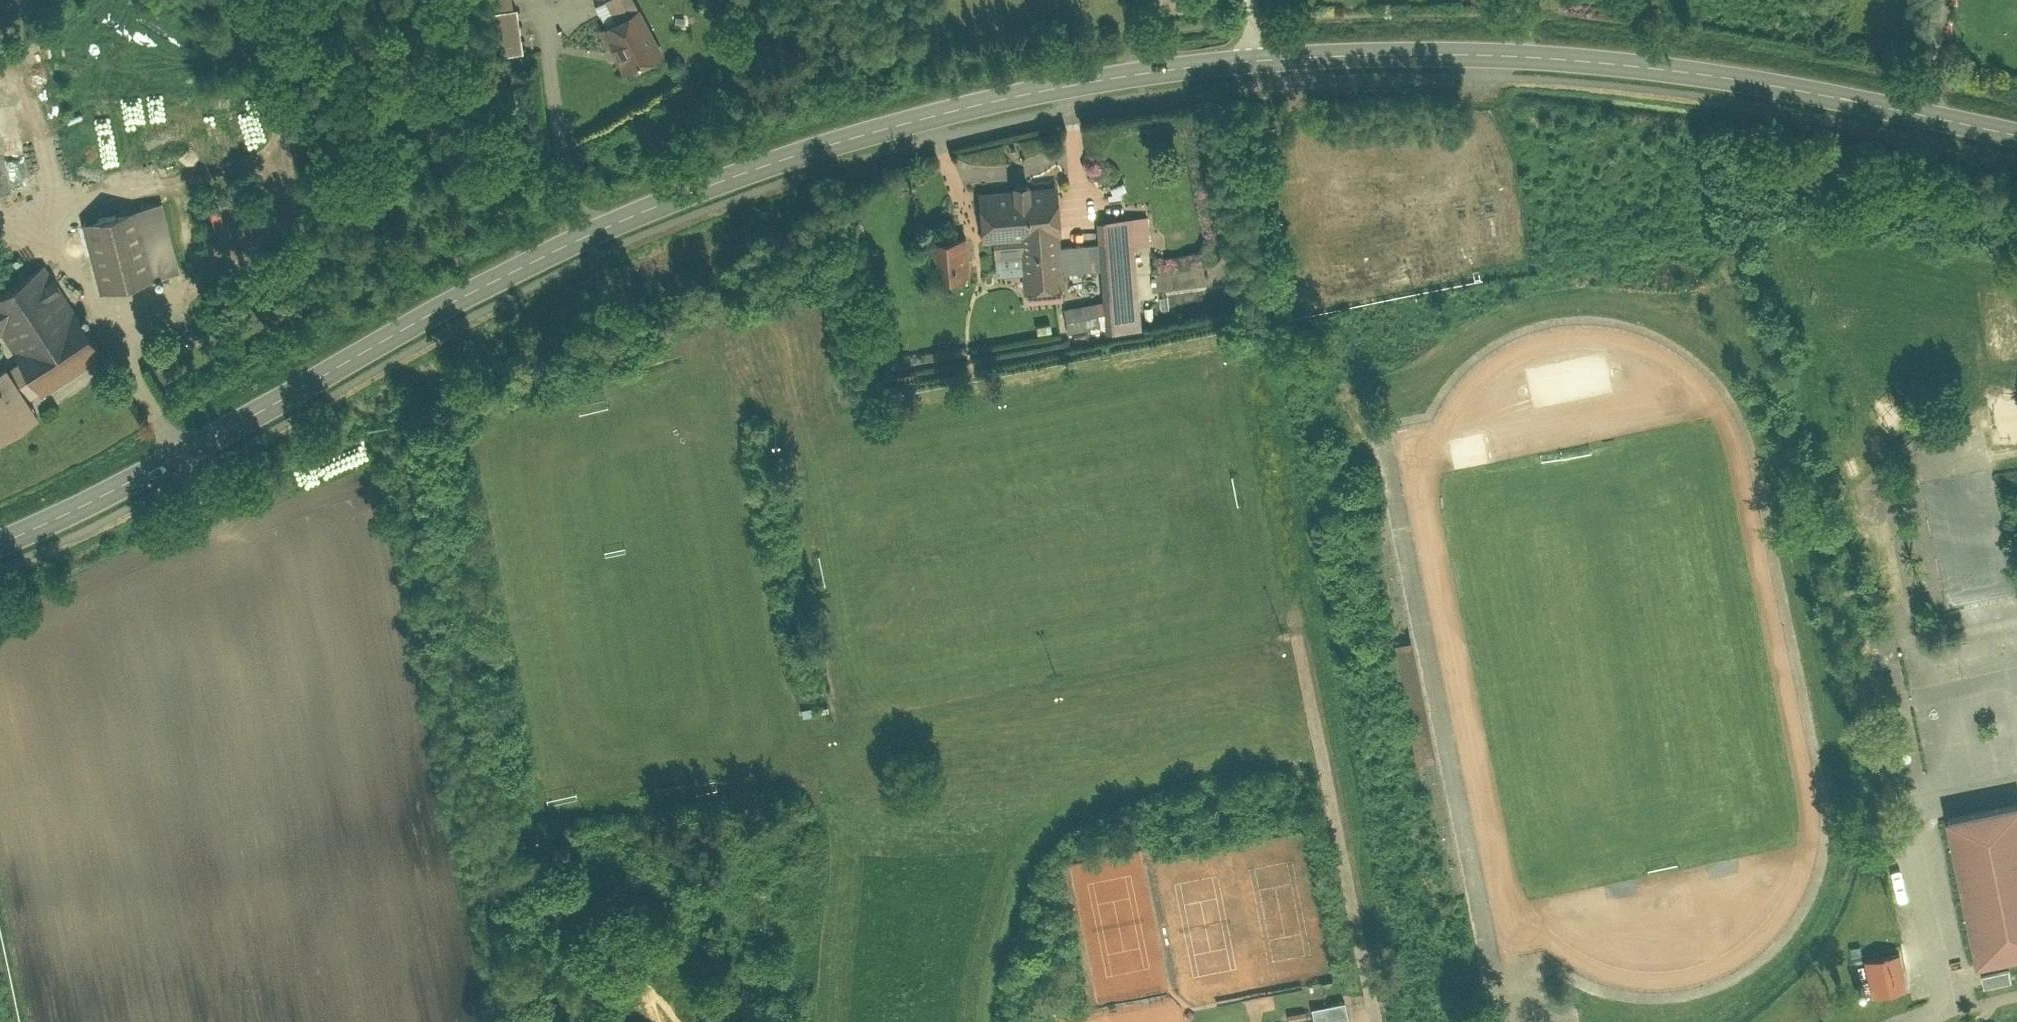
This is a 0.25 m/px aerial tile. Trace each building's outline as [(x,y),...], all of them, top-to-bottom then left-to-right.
[(547,9),(565,0),(542,0),(547,9)] [(603,5),(586,14),(594,29),(629,10),(624,0),(600,0),(603,5)] [(492,10),(497,54),(522,51),(518,7),(492,10)] [(668,57),(638,9),(598,33),(628,81),(668,57)] [(11,189),(0,123),(0,191),(11,189)] [(1058,188),(977,191),(978,234),(1020,233),(1022,287),(1063,285),(1058,188)] [(77,223),(94,291),(174,271),(156,203),(77,223)] [(1130,216),(1095,220),(1105,327),(1140,324),(1130,216)] [(955,231),(927,233),(930,275),(958,273),(955,231)] [(46,260),(0,292),(0,341),(6,337),(22,360),(12,367),(10,363),(0,370),(0,439),(3,444),(41,417),(31,403),(108,348),(46,260)] [(1950,812),(1978,961),(2016,953),(2016,800),(1950,812)] [(1896,953),(1859,962),(1867,996),(1904,987),(1896,953)]
